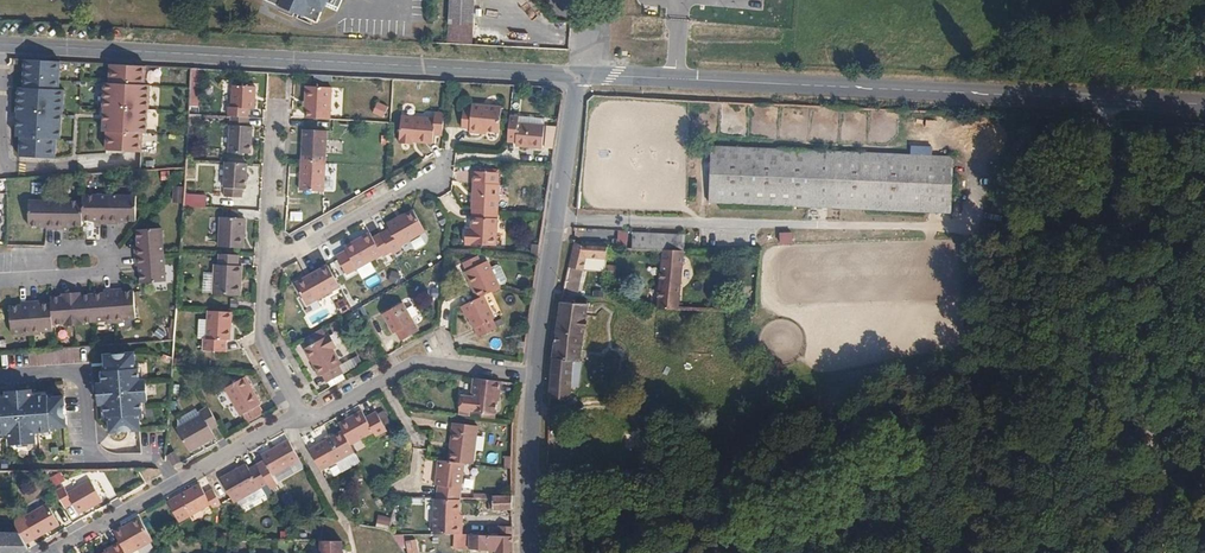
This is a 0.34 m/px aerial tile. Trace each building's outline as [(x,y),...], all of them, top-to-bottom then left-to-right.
[(315,19),(323,3),(336,8),(339,0),(272,0),(315,19)] [(470,23),(471,0),(448,0),(447,22),(470,23)] [(622,11),(617,27),(632,32),(637,15),(622,11)] [(446,41),(469,42),(470,23),(447,22),(446,41)] [(60,59),(25,57),(23,85),(18,85),(17,109),(18,110),(17,134),(20,135),(20,154),(55,156),(56,136),(60,136),(62,111),(63,112),(64,87),(59,87),(60,59)] [(146,63),(110,62),(110,80),(105,80),(103,104),(104,105),(104,117),(103,129),(107,129),(106,148),(142,150),(143,131),(147,131),(148,107),(150,107),(150,82),(145,82),(146,63)] [(198,107),(200,67),(190,66),(190,85),(190,107),(198,107)] [(231,115),(248,115),(249,106),(254,106),(255,84),(233,83),(232,105),(230,105),(229,114),(231,115)] [(309,100),(308,107),(308,116),(330,117),(332,85),(307,83),(305,100),(309,100)] [(471,131),(480,132),(480,127),(488,128),(489,130),(501,131),(503,105),(473,102),(472,108),(463,108),(462,125),(471,126),(471,131)] [(435,132),(443,132),(445,112),(436,111),(435,116),(401,114),(400,141),(413,142),(413,139),(414,135),(435,137),(435,132)] [(510,114),(508,140),(517,140),(517,144),(543,146),(545,124),(520,121),(520,115),(510,114)] [(248,115),(231,115),(229,150),(251,151),(252,125),(249,125),(250,116),(248,115)] [(1095,117),(1080,117),(1080,125),(1095,125),(1095,117)] [(303,127),(301,160),(326,161),(327,129),(303,127)] [(954,156),(713,145),(710,200),(952,211),(954,156)] [(963,170),(965,149),(955,148),(954,169),(963,170)] [(246,187),(247,162),(226,160),(224,185),(225,185),(225,194),(242,195),(243,187),(246,187)] [(326,161),(301,160),(300,188),(324,189),(326,161)] [(475,169),(473,207),(498,209),(500,183),(499,183),(499,171),(475,169)] [(104,191),(77,190),(77,197),(23,195),(22,220),(33,220),(39,222),(39,223),(58,224),(58,223),(64,223),(64,221),(76,222),(76,216),(87,216),(87,217),(93,218),(93,219),(111,220),(111,218),(118,219),(117,217),(129,218),(130,192),(104,191)] [(187,193),(186,206),(206,207),(207,194),(187,193)] [(498,209),(473,207),(472,227),(472,231),(467,231),(466,242),(496,244),(498,209)] [(381,232),(393,253),(402,248),(400,244),(425,229),(414,208),(397,218),(396,216),(387,221),(390,227),(381,232)] [(302,220),(302,211),(289,210),(289,220),(302,220)] [(245,217),(220,215),(218,244),(243,245),(245,217)] [(140,267),(140,272),(141,284),(166,281),(162,228),(137,230),(137,242),(136,242),(136,248),(135,248),(136,267),(138,267),(140,267)] [(610,244),(627,244),(627,229),(609,230),(610,244)] [(778,231),(779,244),(792,243),(791,230),(778,231)] [(390,255),(393,253),(381,232),(374,236),(371,231),(356,239),(358,243),(348,249),(338,255),(348,273),(383,253),(384,255),(389,252),(390,255)] [(635,231),(633,248),(660,250),(660,245),(670,246),(670,250),(684,250),(685,234),(635,231)] [(358,243),(356,239),(346,245),(348,249),(358,243)] [(588,246),(574,239),(569,265),(584,268),(587,257),(607,259),(608,245),(588,244),(588,246)] [(684,250),(670,250),(663,250),(658,308),(679,309),(684,250)] [(238,263),(239,253),(220,252),(219,262),(215,262),(213,292),(240,293),(241,282),(238,282),(238,275),(241,275),(242,263),(238,263)] [(479,296),(484,294),(489,291),(501,286),(488,259),(482,262),(478,254),(464,261),(468,268),(466,269),(479,296)] [(307,303),(340,284),(328,263),(295,281),(307,303)] [(204,274),(203,291),(212,291),(213,274),(204,274)] [(79,292),(62,293),(62,296),(50,297),(50,303),(39,304),(39,301),(20,302),(20,305),(9,307),(10,334),(23,333),(23,335),(43,334),(43,331),(52,331),(52,325),(64,324),(64,327),(82,325),(82,322),(105,320),(106,323),(124,322),(124,320),(136,319),(133,291),(122,292),(121,289),(104,290),(103,293),(79,295),(79,292)] [(341,292),(303,313),(312,329),(350,307),(341,292)] [(479,296),(464,303),(479,335),(496,326),(493,318),(495,317),(484,294),(479,296)] [(551,358),(552,358),(572,360),(580,360),(583,343),(574,342),(575,334),(584,335),(588,305),(591,305),(591,303),(589,303),(589,301),(587,301),(587,303),(576,302),(576,300),(573,300),(573,302),(562,301),(561,301),(560,301),(559,302),(561,304),(559,315),(558,315),(557,317),(559,317),(557,329),(555,330),(555,332),(556,333),(555,344),(553,344),(553,346),(554,347),(553,355),(551,355),(551,358)] [(418,329),(402,301),(383,312),(394,331),(396,329),(402,338),(418,329)] [(228,338),(230,310),(208,309),(206,337),(204,337),(203,348),(225,350),(226,338),(228,338)] [(336,346),(330,333),(304,347),(319,374),(322,373),(327,381),(342,372),(339,365),(341,363),(333,347),(336,346)] [(574,342),(583,343),(584,335),(575,334),(574,342)] [(109,430),(139,429),(138,417),(141,417),(140,400),(145,400),(145,380),(139,380),(137,363),(135,363),(135,351),(129,352),(124,352),(104,353),(105,365),(102,365),(103,382),(103,392),(98,392),(99,403),(104,403),(105,419),(108,419),(109,430)] [(550,382),(571,385),(572,360),(552,358),(550,382)] [(226,382),(227,384),(241,377),(239,374),(226,382)] [(241,377),(227,384),(224,386),(240,414),(243,412),(248,420),(263,412),(259,403),(260,402),(246,375),(241,377)] [(501,380),(474,377),(472,396),(462,395),(461,408),(495,412),(497,392),(500,392),(501,380)] [(550,382),(549,397),(571,399),(571,385),(550,382)] [(0,396),(0,433),(8,432),(8,442),(32,441),(32,431),(53,430),(53,427),(64,427),(61,396),(51,397),(50,393),(30,394),(29,388),(14,389),(15,395),(4,395),(0,396)] [(189,450),(214,435),(211,428),(217,423),(207,405),(200,410),(201,413),(176,427),(189,450)] [(342,430),(350,444),(373,431),(376,434),(387,429),(377,411),(366,417),(362,409),(338,423),(342,430)] [(449,460),(464,462),(473,463),(478,424),(453,422),(452,429),(454,430),(452,449),(450,449),(449,460)] [(310,449),(321,469),(354,451),(350,444),(342,430),(310,449)] [(150,434),(150,453),(166,453),(166,434),(150,434)] [(256,463),(267,482),(270,488),(278,483),(272,474),(299,459),(298,457),(288,439),(262,453),(265,459),(256,463)] [(180,459),(174,450),(167,454),(168,455),(172,463),(180,459)] [(436,499),(459,499),(464,462),(449,460),(438,459),(435,484),(437,485),(436,499)] [(233,501),(267,482),(256,463),(249,468),(246,463),(220,477),(233,501)] [(63,486),(55,490),(64,506),(72,502),(78,513),(101,499),(89,479),(67,492),(63,486)] [(213,507),(221,502),(212,488),(204,492),(199,482),(167,500),(178,520),(210,503),(213,507)] [(492,499),(490,499),(491,509),(493,509),(493,510),(512,509),(512,495),(492,495),(492,499)] [(436,499),(434,499),(432,534),(462,533),(462,523),(458,523),(459,515),(459,499),(436,499)] [(14,522),(18,530),(25,542),(30,540),(59,524),(47,502),(24,515),(22,511),(13,516),(14,522)] [(376,526),(391,528),(393,516),(378,514),(376,526)] [(119,541),(125,552),(151,538),(140,517),(131,522),(132,525),(124,529),(123,527),(114,532),(119,541)] [(502,526),(501,535),(512,535),(512,526),(502,526)] [(227,537),(240,538),(239,536),(235,529),(227,529),(227,532),(227,537)] [(18,530),(8,530),(0,530),(0,552),(18,552),(28,548),(25,542),(18,530)] [(498,535),(469,534),(469,548),(490,550),(490,552),(493,552),(512,552),(512,535),(501,535),(498,535)] [(320,538),(320,552),(342,552),(342,539),(320,538)] [(415,540),(406,541),(408,552),(417,552),(415,540)] [(125,552),(119,541),(110,546),(111,547),(101,552),(126,552),(125,552)]
